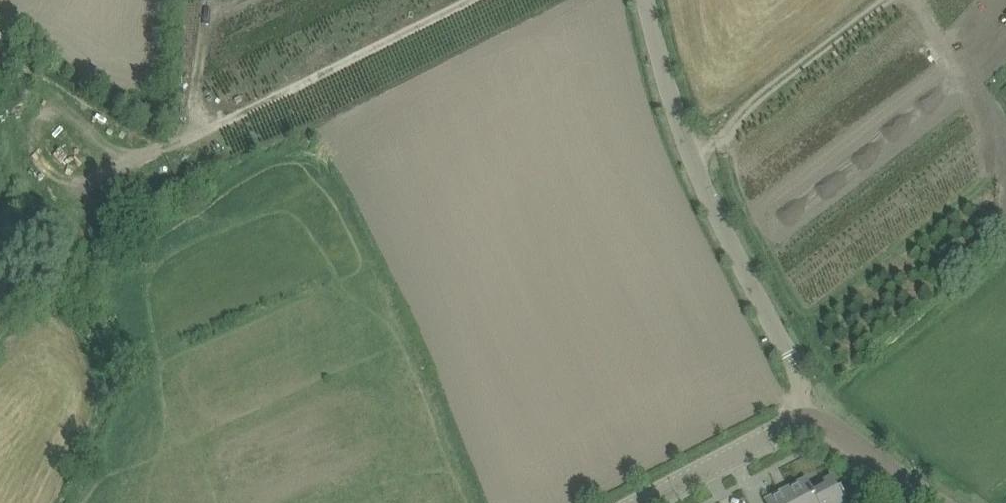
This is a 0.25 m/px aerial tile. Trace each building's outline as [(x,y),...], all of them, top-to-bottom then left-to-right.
[(835,482),(834,481),(833,480),(832,480),(831,480),(830,480),(828,480),(827,481),(827,482),(826,483),(826,484),(826,485),(826,487),(813,494),(808,484),(784,497),(781,492),(767,500),(768,502),(846,502),(843,498),(847,496),(841,485),(838,487),(835,482)]
